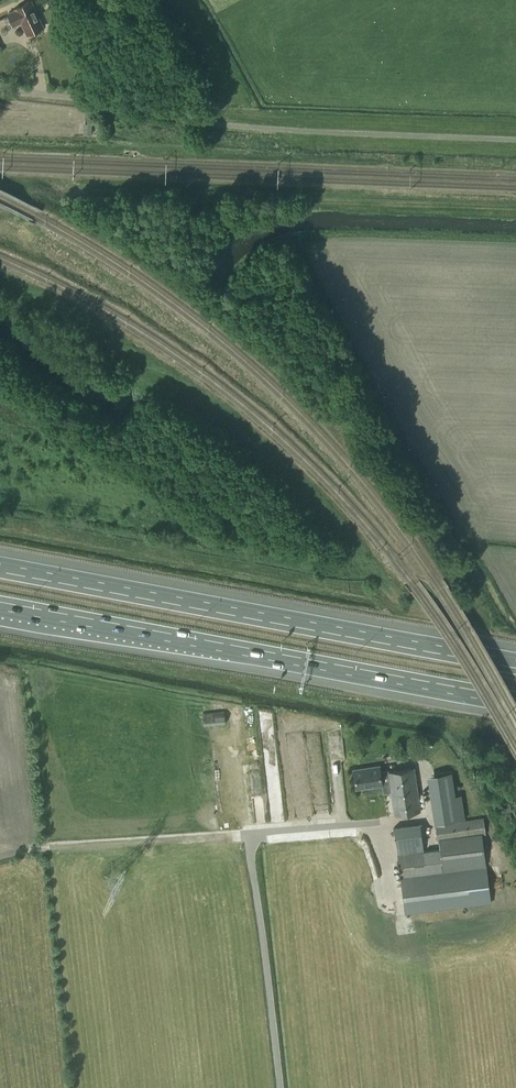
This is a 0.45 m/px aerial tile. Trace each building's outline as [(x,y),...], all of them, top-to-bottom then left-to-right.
[(43,27),(31,1),(15,9),(16,10),(8,14),(14,26),(21,22),(27,35),(43,27)] [(78,121),(78,133),(86,133),(86,122),(78,121)] [(203,725),(225,723),(225,712),(202,713),(203,725)] [(378,766),(353,769),(356,788),(381,784),(381,782),(388,781),(393,815),(420,811),(414,767),(387,771),(387,773),(380,774),(378,766)] [(452,776),(429,779),(435,823),(465,819),(461,796),(455,797),(452,776)] [(438,842),(486,835),(483,818),(435,825),(438,842)] [(423,851),(422,843),(420,823),(394,827),(405,913),(490,903),(483,844),(423,851)] [(324,838),(324,830),(298,830),(297,838),(324,838)]
